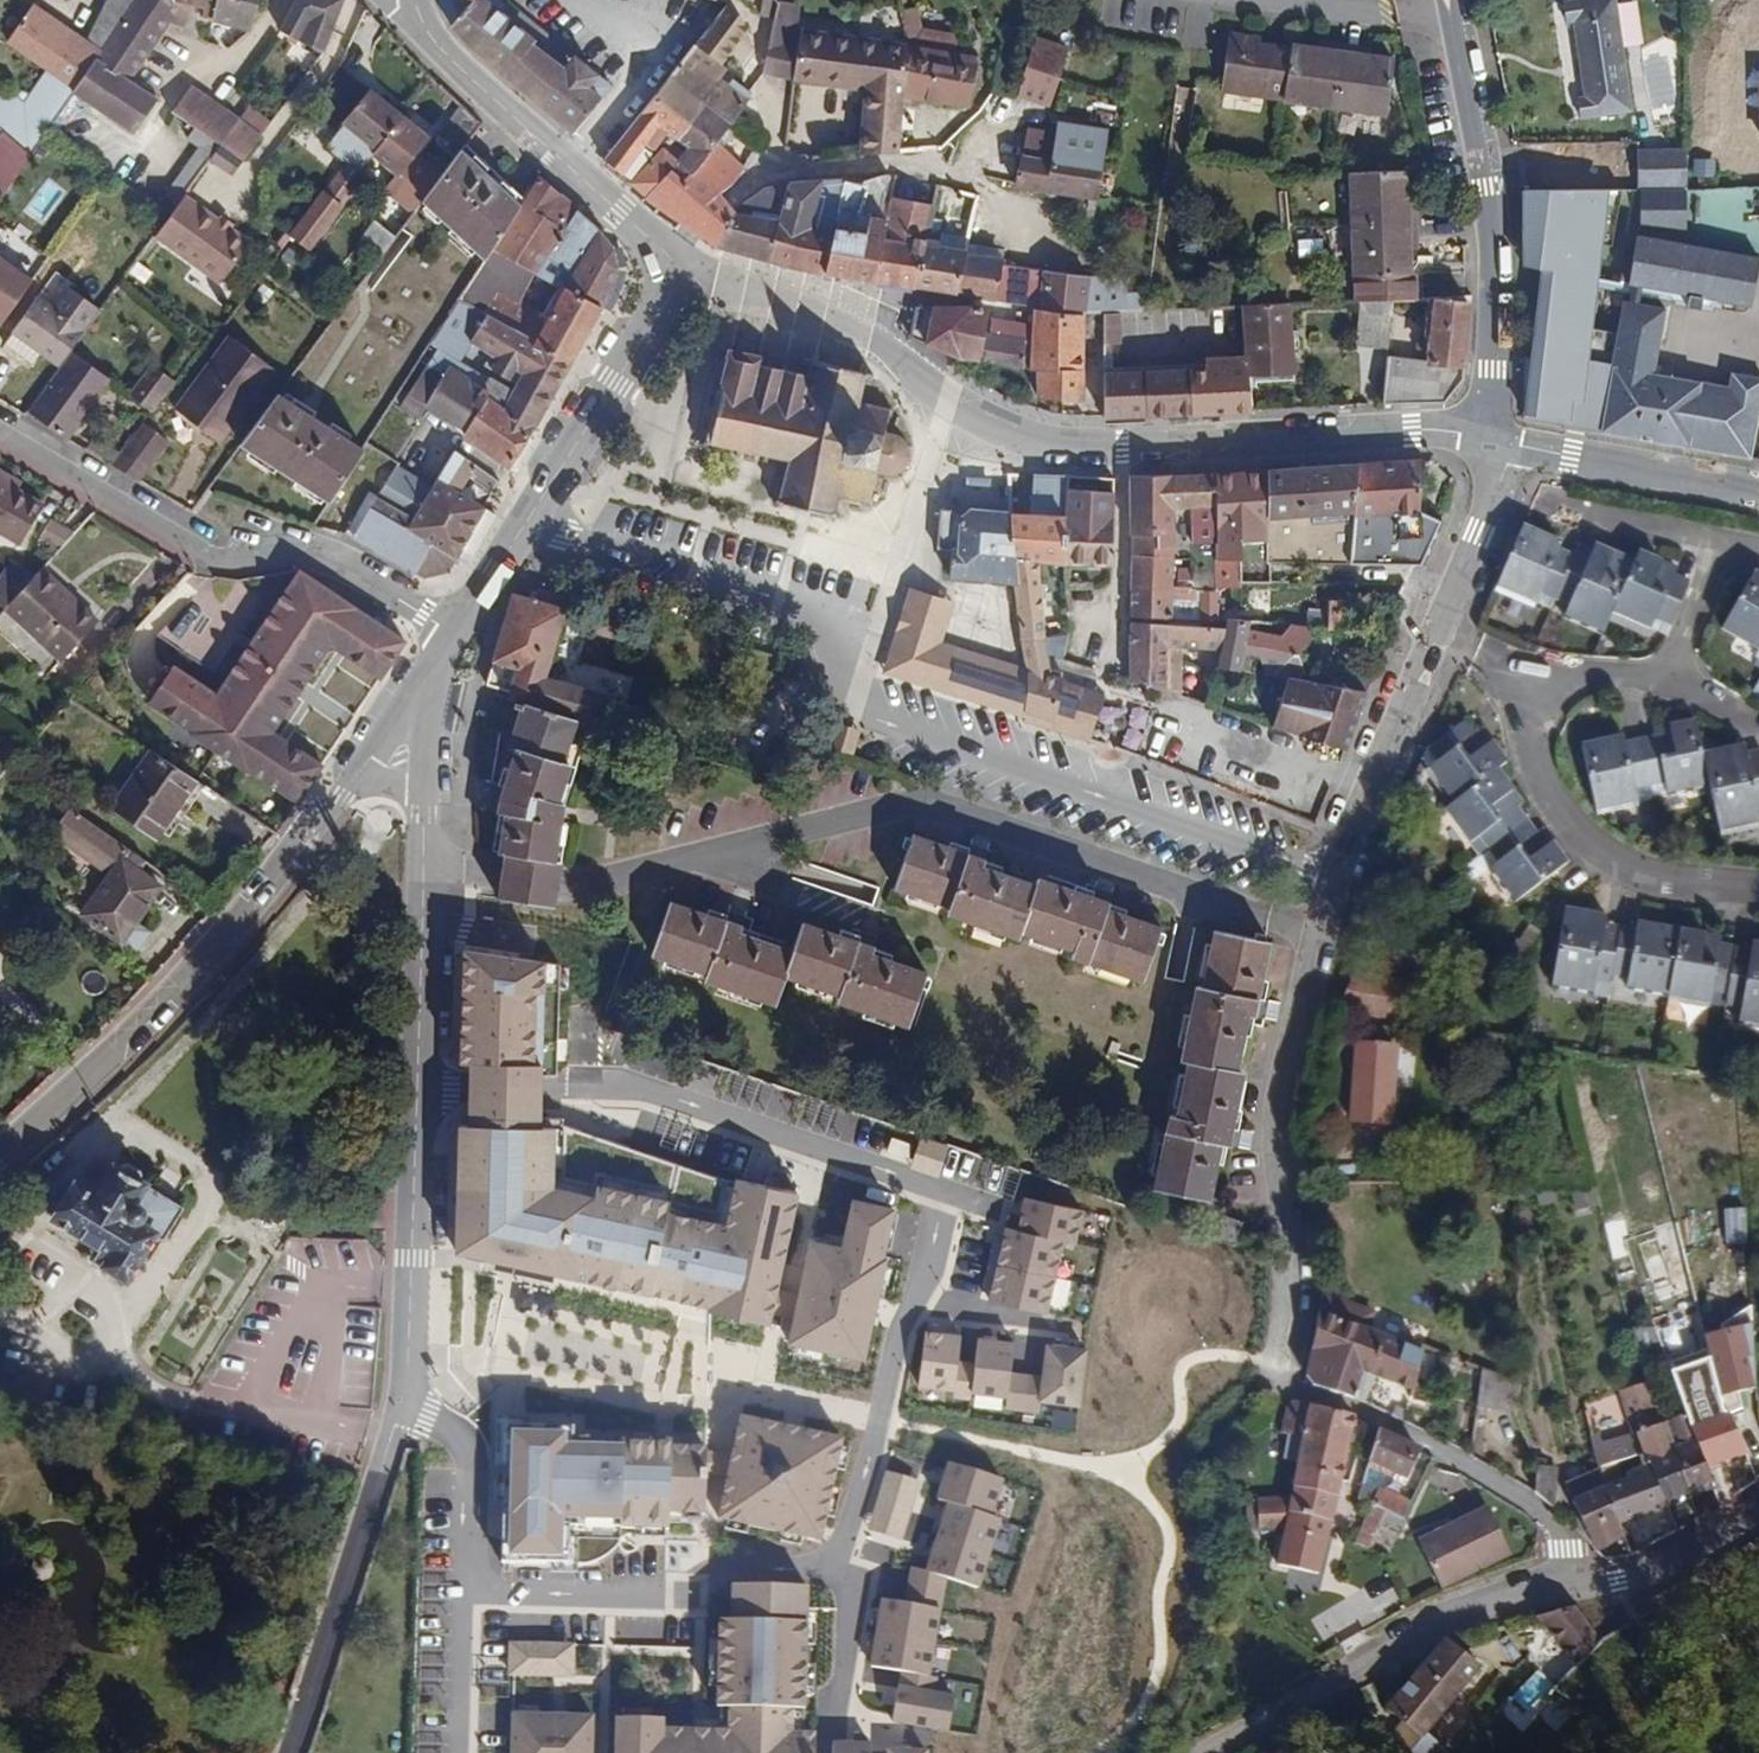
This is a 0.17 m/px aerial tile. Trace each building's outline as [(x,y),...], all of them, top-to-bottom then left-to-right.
[(74,89),(135,0),(108,0),(86,41),(35,5),(8,43),(47,71),(74,89)] [(213,0),(135,0),(74,89),(71,93),(135,135),(145,120),(159,100),(129,80),(168,22),(183,28),(193,4),(211,10),(213,0)] [(251,30),(259,0),(213,0),(211,10),(209,20),(251,30)] [(299,43),(311,22),(332,32),(343,0),(294,0),(278,31),(299,43)] [(440,7),(448,28),(468,7),(460,0),(438,0),(440,7)] [(448,28),(477,54),(514,14),(498,0),(474,0),(468,7),(448,28)] [(761,16),(775,19),(778,3),(776,0),(763,0),(761,16)] [(1572,21),(1583,95),(1577,97),(1581,118),(1633,111),(1616,0),(1564,0),(1563,0),(1566,22),(1572,21)] [(778,3),(775,19),(774,24),(796,27),(800,7),(778,3)] [(902,11),(911,46),(904,98),(970,109),(978,57),(955,53),(958,37),(922,30),(916,8),(902,11)] [(514,14),(477,54),(574,134),(612,89),(517,10),(514,14)] [(311,22),(299,43),(323,55),(332,32),(311,22)] [(796,27),(774,24),(765,73),(794,78),(866,91),(859,155),(899,152),(904,98),(911,46),(802,29),(800,40),(794,39),(796,27)] [(1327,50),(1316,48),(1261,42),(1261,37),(1230,32),(1222,93),(1389,115),(1393,61),(1370,57),(1358,54),(1359,46),(1328,43),(1327,50)] [(1071,50),(1040,39),(1021,97),(1049,108),(1071,50)] [(1318,41),(1316,48),(1327,50),(1328,43),(1318,41)] [(1358,54),(1370,57),(1371,48),(1359,46),(1358,54)] [(701,47),(693,57),(720,78),(728,68),(701,47)] [(693,57),(689,54),(671,77),(706,104),(731,124),(734,122),(748,100),(752,94),(734,80),(729,85),(720,78),(693,57)] [(1001,69),(997,86),(1007,89),(1011,71),(1001,69)] [(47,71),(24,104),(0,83),(0,130),(29,156),(44,133),(71,93),(74,89),(47,71)] [(671,77),(604,160),(632,183),(660,146),(670,134),(678,141),(706,104),(671,77)] [(193,125),(211,99),(192,86),(174,113),(178,115),(170,128),(207,153),(215,140),(193,125)] [(376,150),(403,115),(372,90),(344,123),(376,150)] [(238,121),(240,119),(225,109),(211,99),(193,125),(215,140),(221,144),(238,121)] [(731,124),(706,104),(678,141),(688,149),(677,161),(691,175),(718,141),(731,124)] [(481,124),(461,105),(439,134),(460,152),(481,124)] [(428,135),(403,115),(376,150),(373,152),(398,172),(386,188),(407,205),(431,175),(410,157),(416,150),(428,135)] [(1028,130),(1017,187),(1098,199),(1107,131),(1058,125),(1057,134),(1028,130)] [(26,156),(0,138),(0,193),(26,156)] [(670,170),(646,195),(690,232),(712,251),(735,213),(729,205),(719,195),(732,186),(744,170),(746,167),(718,141),(691,175),(683,183),(670,170)] [(1637,152),(1638,148),(1637,142),(1607,142),(1607,152),(1637,152)] [(1568,143),(1524,143),(1524,180),(1549,179),(1550,190),(1587,189),(1587,179),(1567,178),(1568,143)] [(660,146),(632,183),(646,195),(670,170),(677,161),(660,146)] [(1687,187),(1687,147),(1638,148),(1637,152),(1637,188),(1687,187)] [(437,168),(416,150),(410,157),(431,175),(437,168)] [(496,183),(460,152),(439,180),(424,200),(486,257),(492,249),(524,199),(501,178),(496,183)] [(1712,162),(1697,160),(1697,173),(1712,174),(1712,162)] [(335,177),(353,191),(364,176),(358,172),(346,163),(335,177)] [(1353,225),(1417,222),(1417,205),(1407,206),(1407,195),(1407,170),(1351,173),(1353,225)] [(845,181),(826,273),(875,281),(888,220),(880,219),(885,202),(891,174),(863,182),(862,187),(845,181)] [(407,205),(415,211),(424,200),(439,180),(431,175),(407,205)] [(539,176),(524,199),(492,249),(515,261),(530,235),(552,247),(538,273),(565,287),(602,306),(611,290),(617,269),(612,248),(598,230),(575,210),(557,238),(540,228),(559,195),(539,176)] [(314,205),(291,237),(309,251),(353,191),(335,177),(323,193),(332,200),(324,212),(314,205)] [(788,186),(770,261),(802,269),(826,273),(845,181),(809,183),(788,186)] [(735,213),(712,251),(770,261),(788,186),(767,188),(750,201),(735,213)] [(1687,187),(1637,188),(1638,228),(1687,226),(1687,187)] [(1612,365),(1586,365),(1607,188),(1587,189),(1550,190),(1523,190),(1524,417),(1600,430),(1750,456),(1758,404),(1758,378),(1733,372),(1730,387),(1654,372),(1666,308),(1625,300),(1612,365)] [(323,193),(314,205),(324,212),(332,200),(323,193)] [(575,210),(559,195),(540,228),(557,238),(575,210)] [(1416,195),(1407,195),(1407,206),(1417,205),(1416,195)] [(203,209),(184,196),(169,215),(154,236),(204,272),(234,233),(213,217),(216,212),(206,205),(203,209)] [(934,208),(892,198),(891,203),(888,220),(875,281),(916,288),(922,258),(924,258),(931,233),(937,208),(934,208)] [(891,203),(885,202),(880,219),(888,220),(891,203)] [(360,244),(380,258),(397,236),(377,221),(360,244)] [(1354,252),(1356,301),(1361,301),(1393,301),(1418,299),(1417,273),(1410,273),(1410,251),(1409,236),(1418,236),(1417,222),(1353,225),(1353,226),(1354,252)] [(1333,252),(1354,252),(1353,226),(1332,227),(1333,252)] [(922,258),(916,288),(957,295),(967,253),(938,247),(940,235),(931,233),(924,258),(922,258)] [(1638,233),(1634,247),(1628,283),(1750,305),(1758,259),(1758,256),(1638,233)] [(530,235),(515,261),(538,273),(552,247),(530,235)] [(1324,253),(1323,236),(1299,237),(1299,254),(1324,253)] [(1409,236),(1410,251),(1418,250),(1418,236),(1409,236)] [(1628,283),(1634,247),(1616,244),(1610,280),(1628,283)] [(515,261),(492,249),(486,257),(459,300),(533,339),(533,345),(572,360),(602,306),(565,287),(549,316),(522,300),(538,273),(515,261)] [(967,253),(957,295),(1033,306),(1085,315),(1085,312),(1105,311),(1122,311),(1146,311),(1145,295),(1127,295),(1127,279),(1090,279),(1091,276),(1044,270),(1044,274),(1003,266),(1005,260),(967,253)] [(30,281),(0,260),(0,323),(30,281)] [(38,297),(12,334),(40,352),(58,365),(98,310),(68,289),(54,309),(38,297)] [(533,339),(459,300),(443,323),(497,358),(492,369),(514,384),(510,391),(487,377),(481,388),(488,392),(488,396),(533,425),(535,426),(572,360),(533,345),(533,339)] [(1467,303),(1431,300),(1426,361),(1464,364),(1467,303)] [(1356,346),(1387,349),(1393,301),(1361,301),(1356,346)] [(1290,304),(1243,307),(1248,377),(1248,384),(1295,380),(1290,304)] [(1085,315),(1033,306),(1030,371),(1038,372),(1039,398),(1085,403),(1085,315)] [(987,311),(972,307),(916,307),(909,337),(955,359),(1021,370),(1022,340),(983,334),(987,311)] [(1122,311),(1105,311),(1105,344),(1121,344),(1122,311)] [(40,352),(12,334),(4,345),(32,365),(40,352)] [(219,441),(272,372),(228,339),(176,409),(219,441)] [(508,466),(533,425),(488,396),(488,392),(481,388),(449,366),(455,357),(438,347),(402,404),(417,414),(425,405),(465,431),(463,434),(508,466)] [(746,355),(728,351),(709,441),(789,461),(779,503),(806,509),(836,515),(840,494),(869,502),(878,471),(894,473),(905,467),(909,458),(907,446),(900,439),(884,435),(890,410),(858,402),(863,373),(812,361),(809,375),(761,366),(762,358),(746,355)] [(25,413),(65,439),(109,379),(70,352),(25,413)] [(1386,358),(1382,405),(1443,402),(1462,378),(1464,364),(1426,361),(1386,358)] [(151,412),(175,382),(152,364),(129,395),(151,412)] [(1122,368),(1104,367),(1103,417),(1111,417),(1251,411),(1248,384),(1248,377),(1246,377),(1245,369),(1122,374),(1122,368)] [(362,449),(279,395),(241,444),(329,501),(362,449)] [(144,423),(111,465),(140,482),(170,442),(144,423)] [(451,452),(435,478),(459,493),(476,466),(451,452)] [(1423,460),(1358,464),(1351,565),(1419,567),(1441,520),(1419,510),(1423,460)] [(430,486),(397,464),(377,497),(414,519),(430,486)] [(1358,464),(1267,471),(1267,516),(1268,563),(1351,565),(1358,464)] [(20,546),(44,504),(17,489),(1,480),(5,473),(0,470),(0,534),(20,546)] [(1267,471),(1215,475),(1216,531),(1228,532),(1238,524),(1239,518),(1267,516),(1267,471)] [(21,482),(5,473),(1,480),(17,489),(21,482)] [(1065,476),(1030,474),(1028,514),(1064,516),(1064,491),(1065,476)] [(1215,475),(1172,476),(1173,509),(1188,509),(1191,542),(1215,541),(1216,531),(1215,475)] [(1065,476),(1064,491),(1111,494),(1112,478),(1065,476)] [(1132,476),(1130,618),(1173,619),(1174,559),(1173,509),(1172,476),(1132,476)] [(435,478),(430,486),(414,519),(408,529),(455,558),(484,508),(459,493),(435,478)] [(987,500),(987,479),(963,478),(962,498),(987,500)] [(1064,516),(1063,563),(1112,566),(1111,494),(1064,491),(1064,516)] [(414,519),(377,497),(354,537),(421,576),(449,568),(455,558),(408,529),(414,519)] [(336,507),(329,501),(311,526),(323,527),(336,507)] [(1013,560),(1011,513),(940,509),(937,549),(944,549),(952,550),(950,577),(1014,582),(1013,560)] [(1188,509),(1173,509),(1174,559),(1191,559),(1192,591),(1199,591),(1216,592),(1216,588),(1239,589),(1239,585),(1238,560),(1228,561),(1216,561),(1215,541),(1191,542),(1188,509)] [(1028,514),(1011,513),(1013,560),(1038,562),(1063,563),(1064,516),(1028,514)] [(60,548),(74,533),(50,520),(40,538),(60,548)] [(1562,543),(1522,526),(1496,588),(1536,606),(1537,602),(1541,593),(1555,599),(1569,606),(1565,616),(1604,634),(1613,612),(1652,629),(1656,618),(1672,625),(1690,583),(1675,576),(1678,570),(1639,552),(1633,563),(1597,546),(1592,554),(1578,547),(1573,556),(1560,550),(1562,543)] [(1216,531),(1215,541),(1216,561),(1228,561),(1228,532),(1216,531)] [(5,608),(33,577),(12,559),(0,578),(0,605),(4,608),(5,608)] [(1038,562),(1013,560),(1014,582),(1021,641),(1045,637),(1038,562)] [(33,577),(5,608),(61,661),(98,619),(41,568),(33,577)] [(247,768),(297,803),(321,766),(273,732),(332,648),(379,681),(404,640),(302,571),(217,695),(175,666),(164,682),(149,703),(191,732),(190,734),(244,771),(247,768)] [(1758,651),(1758,577),(1753,573),(1722,630),(1758,651)] [(535,601),(514,594),(487,684),(512,692),(510,698),(525,703),(575,720),(632,738),(634,726),(602,715),(607,696),(544,677),(568,594),(540,584),(535,601)] [(884,671),(1024,715),(1025,703),(1028,670),(942,647),(954,603),(908,588),(884,671)] [(1199,591),(1198,620),(1218,621),(1219,593),(1216,592),(1199,591)] [(1541,593),(1537,602),(1550,608),(1555,599),(1541,593)] [(1328,600),(1327,629),(1351,632),(1352,602),(1328,600)] [(635,614),(594,601),(587,630),(626,642),(635,614)] [(1667,636),(1672,625),(1656,618),(1652,629),(1667,636)] [(1221,648),(1218,668),(1251,672),(1254,656),(1260,656),(1264,674),(1288,677),(1299,680),(1305,672),(1298,655),(1312,638),(1309,628),(1289,625),(1283,635),(1259,632),(1248,630),(1249,621),(1238,620),(1227,619),(1226,622),(1225,628),(1221,648)] [(1260,622),(1249,621),(1248,630),(1259,632),(1260,622)] [(1130,622),(1130,643),(1181,646),(1221,648),(1225,628),(1130,622)] [(1045,637),(1021,641),(1028,670),(1025,703),(1055,713),(1053,725),(1096,740),(1105,694),(1064,682),(1064,679),(1062,679),(1063,672),(1050,668),(1045,639),(1045,637)] [(1130,643),(1129,679),(1182,696),(1181,646),(1130,643)] [(1338,686),(1365,691),(1370,677),(1341,672),(1338,686)] [(1272,727),(1344,750),(1365,691),(1338,686),(1299,680),(1288,677),(1273,725),(1272,727)] [(575,720),(525,703),(510,746),(515,749),(509,770),(501,796),(499,812),(505,813),(499,852),(507,854),(553,860),(561,803),(557,800),(568,764),(562,761),(568,743),(575,720)] [(1025,703),(1024,715),(1053,725),(1055,713),(1025,703)] [(1465,719),(1426,748),(1438,760),(1429,768),(1454,802),(1444,810),(1471,844),(1480,837),(1489,849),(1499,861),(1490,869),(1516,903),(1567,865),(1542,830),(1536,834),(1518,808),(1523,804),(1498,771),(1507,763),(1481,729),(1477,733),(1465,719)] [(1747,753),(1744,746),(1703,755),(1696,721),(1654,730),(1655,737),(1625,743),(1623,738),(1582,747),(1597,810),(1637,801),(1635,787),(1665,782),(1668,794),(1711,784),(1721,831),(1758,823),(1758,751),(1747,753)] [(829,745),(850,752),(857,731),(836,724),(829,745)] [(580,746),(568,743),(562,761),(568,764),(575,766),(580,746)] [(1438,760),(1426,748),(1421,759),(1429,768),(1438,760)] [(155,837),(197,779),(151,750),(111,808),(155,837)] [(501,796),(509,770),(496,765),(486,793),(501,796)] [(129,847),(73,807),(56,831),(112,872),(121,859),(129,847)] [(984,860),(967,854),(911,835),(894,887),(949,906),(947,913),(1018,937),(1021,930),(1073,948),(1071,955),(1142,979),(1159,929),(1125,916),(1126,909),(1107,903),(1092,897),(1038,878),(1035,886),(981,867),(984,860)] [(970,843),(967,854),(984,860),(987,848),(970,843)] [(1481,856),(1490,869),(1499,861),(1489,849),(1481,856)] [(553,860),(507,854),(499,899),(559,907),(566,862),(553,860)] [(121,942),(160,886),(121,859),(112,872),(82,915),(121,942)] [(1092,897),(1107,903),(1111,892),(1095,886),(1092,897)] [(740,933),(742,927),(725,922),(669,903),(652,954),(707,972),(705,979),(776,1003),(785,975),(839,993),(837,1001),(908,1025),(925,974),(871,955),(873,947),(857,941),(801,923),(792,951),(740,933)] [(725,922),(742,927),(745,916),(729,910),(725,922)] [(1596,983),(1598,971),(1613,974),(1629,977),(1627,989),(1712,1002),(1714,991),(1727,994),(1725,1005),(1743,1007),(1741,1020),(1758,1023),(1758,945),(1753,944),(1752,950),(1721,945),(1722,939),(1637,925),(1638,932),(1606,926),(1606,917),(1565,910),(1553,985),(1595,993),(1596,983)] [(1219,1143),(1226,1145),(1230,1126),(1241,1071),(1236,1070),(1247,1014),(1253,1016),(1256,999),(1268,942),(1216,930),(1204,987),(1197,986),(1181,1060),(1189,1061),(1177,1116),(1170,1114),(1155,1189),(1207,1199),(1219,1143)] [(1526,961),(1541,938),(1528,930),(1513,952),(1526,961)] [(861,931),(857,941),(873,947),(877,937),(861,931)] [(556,1067),(559,965),(461,950),(461,1066),(468,1066),(543,1069),(556,1067)] [(1598,971),(1596,983),(1611,986),(1613,974),(1598,971)] [(1411,982),(1355,972),(1339,1011),(1404,1022),(1411,982)] [(1266,1000),(1256,999),(1253,1016),(1263,1019),(1266,1000)] [(1392,1126),(1397,1047),(1357,1044),(1351,1123),(1392,1126)] [(543,1069),(468,1066),(468,1089),(468,1120),(543,1122),(543,1086),(543,1069)] [(468,1120),(464,1120),(460,1250),(781,1324),(807,1187),(736,1173),(729,1215),(680,1205),(684,1189),(604,1173),(600,1190),(562,1182),(562,1131),(543,1122),(468,1120)] [(1230,1126),(1226,1145),(1236,1147),(1240,1130),(1230,1126)] [(110,1255),(102,1267),(128,1283),(157,1236),(163,1239),(184,1206),(149,1185),(151,1183),(144,1179),(142,1171),(128,1162),(121,1163),(115,1160),(98,1185),(87,1179),(80,1179),(78,1182),(75,1180),(52,1218),(99,1249),(110,1255)] [(1086,1207),(1028,1194),(1020,1225),(1008,1222),(990,1299),(1052,1311),(1068,1238),(1079,1240),(1086,1207)] [(900,1204),(855,1195),(846,1242),(814,1235),(790,1340),(871,1359),(894,1253),(891,1252),(900,1204)] [(1209,1234),(1236,1244),(1244,1221),(1217,1212),(1209,1234)] [(386,1231),(371,1230),(370,1243),(386,1243),(386,1231)] [(93,1261),(102,1267),(110,1255),(99,1249),(93,1261)] [(1339,1290),(1322,1282),(1323,1298),(1311,1348),(1362,1368),(1353,1397),(1367,1403),(1376,1378),(1403,1388),(1414,1392),(1415,1391),(1424,1354),(1369,1332),(1376,1315),(1336,1300),(1339,1290)] [(1742,1330),(1740,1322),(1730,1323),(1730,1340),(1749,1339),(1749,1330),(1742,1330)] [(964,1332),(928,1327),(919,1384),(956,1389),(955,1397),(974,1399),(975,1389),(1008,1394),(1007,1408),(1042,1412),(1043,1400),(1086,1404),(1091,1343),(1048,1338),(1045,1373),(1015,1370),(1018,1340),(978,1336),(976,1361),(961,1359),(964,1332)] [(1656,1328),(1631,1333),(1634,1341),(1644,1341),(1647,1348),(1661,1344),(1656,1328)] [(1752,1339),(1749,1339),(1730,1340),(1728,1340),(1729,1357),(1753,1356),(1752,1339)] [(1362,1368),(1311,1348),(1305,1373),(1313,1386),(1353,1397),(1362,1368)] [(1425,1348),(1424,1354),(1415,1391),(1431,1395),(1441,1354),(1425,1348)] [(1756,1404),(1753,1356),(1729,1357),(1731,1404),(1756,1404)] [(1458,1405),(1477,1408),(1481,1370),(1464,1363),(1458,1405)] [(1518,1413),(1522,1386),(1481,1370),(1477,1408),(1518,1413)] [(1406,1422),(1414,1392),(1403,1388),(1393,1416),(1406,1422)] [(1356,1417),(1294,1401),(1287,1406),(1281,1432),(1289,1434),(1284,1457),(1300,1462),(1298,1470),(1342,1480),(1356,1417)] [(848,1436),(742,1413),(720,1517),(828,1540),(848,1436)] [(1688,1419),(1713,1482),(1751,1467),(1732,1417),(1724,1413),(1707,1420),(1701,1414),(1688,1419)] [(1691,1491),(1713,1482),(1688,1419),(1686,1416),(1666,1424),(1691,1491)] [(581,1426),(509,1424),(505,1560),(573,1560),(573,1520),(709,1527),(708,1442),(581,1439),(581,1426)] [(1666,1424),(1594,1448),(1599,1470),(1610,1466),(1641,1456),(1647,1466),(1666,1503),(1692,1492),(1691,1491),(1666,1424)] [(1404,1479),(1420,1451),(1380,1431),(1371,1462),(1404,1479)] [(1008,1478),(951,1462),(940,1498),(952,1503),(929,1571),(949,1578),(982,1590),(1004,1518),(995,1515),(1008,1478)] [(1610,1466),(1599,1470),(1599,1472),(1602,1491),(1615,1485),(1610,1466)] [(1615,1485),(1602,1491),(1620,1525),(1668,1507),(1666,1503),(1647,1466),(1627,1476),(1622,1473),(1617,1477),(1620,1483),(1615,1485)] [(1538,1468),(1536,1494),(1556,1510),(1559,1469),(1538,1468)] [(1342,1480),(1298,1470),(1292,1501),(1285,1530),(1328,1539),(1342,1480)] [(1406,1521),(1414,1504),(1380,1487),(1383,1478),(1368,1471),(1359,1498),(1375,1505),(1389,1513),(1406,1521)] [(1602,1491),(1599,1472),(1568,1485),(1576,1502),(1602,1491)] [(1602,1491),(1576,1502),(1573,1503),(1599,1551),(1626,1537),(1620,1525),(1602,1491)] [(1259,1501),(1247,1500),(1247,1530),(1259,1530),(1259,1501)] [(1259,1501),(1259,1530),(1285,1530),(1292,1501),(1259,1501)] [(1365,1539),(1362,1548),(1373,1552),(1385,1523),(1389,1513),(1375,1505),(1360,1537),(1365,1539)] [(1459,1531),(1423,1549),(1442,1589),(1512,1554),(1489,1507),(1457,1523),(1459,1531)] [(1389,1513),(1385,1523),(1403,1532),(1409,1522),(1406,1521),(1389,1513)] [(1419,1541),(1423,1549),(1459,1531),(1457,1523),(1419,1541)] [(933,1677),(949,1578),(929,1571),(912,1565),(907,1602),(882,1599),(872,1666),(933,1677)] [(617,1717),(616,1752),(809,1752),(810,1586),(736,1581),(735,1616),(723,1617),(721,1707),(734,1707),(733,1727),(671,1725),(671,1718),(617,1717)] [(1573,1670),(1603,1643),(1576,1607),(1537,1620),(1573,1670)] [(1445,1639),(1386,1710),(1402,1724),(1387,1741),(1400,1752),(1446,1752),(1447,1751),(1426,1734),(1480,1669),(1445,1639)] [(512,1644),(513,1673),(529,1673),(527,1643),(512,1644)] [(530,1667),(559,1669),(560,1647),(531,1645),(530,1667)] [(1520,1728),(1557,1689),(1537,1670),(1500,1709),(1520,1728)] [(959,1694),(903,1685),(895,1724),(954,1733),(959,1694)] [(512,1710),(512,1752),(599,1752),(600,1713),(512,1710)] [(836,1742),(836,1752),(874,1752),(874,1742),(836,1742)]
